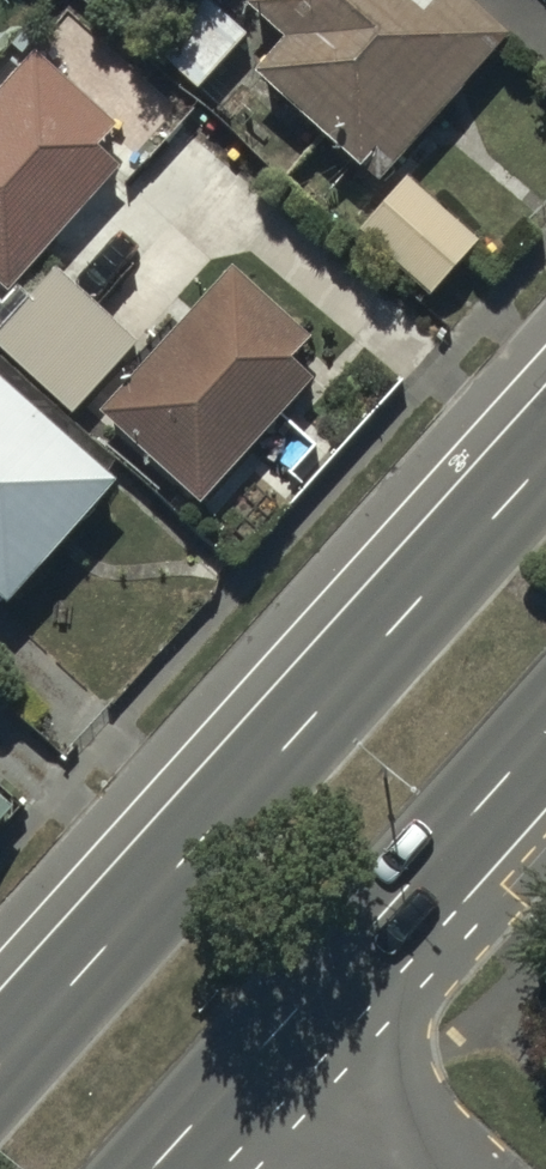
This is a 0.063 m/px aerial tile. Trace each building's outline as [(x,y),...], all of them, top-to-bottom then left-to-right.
[(248,22),(289,58),(257,94),(377,201),(512,50),(457,0),(268,0),(248,22)] [(247,46),(197,2),(150,55),(200,100),(247,46)] [(0,107),(0,298),(7,304),(120,181),(96,159),(113,140),(35,69),(0,107)] [(479,254),(402,192),(365,239),(441,301),(479,254)] [(72,429),(140,355),(56,277),(28,308),(21,301),(6,317),(0,311),(0,363),(72,429)] [(237,281),(102,425),(197,514),(312,391),(292,373),(312,351),(237,281)] [(0,404),(0,621),(6,626),(114,503),(0,404)] [(0,818),(0,844),(13,830),(0,818)]
